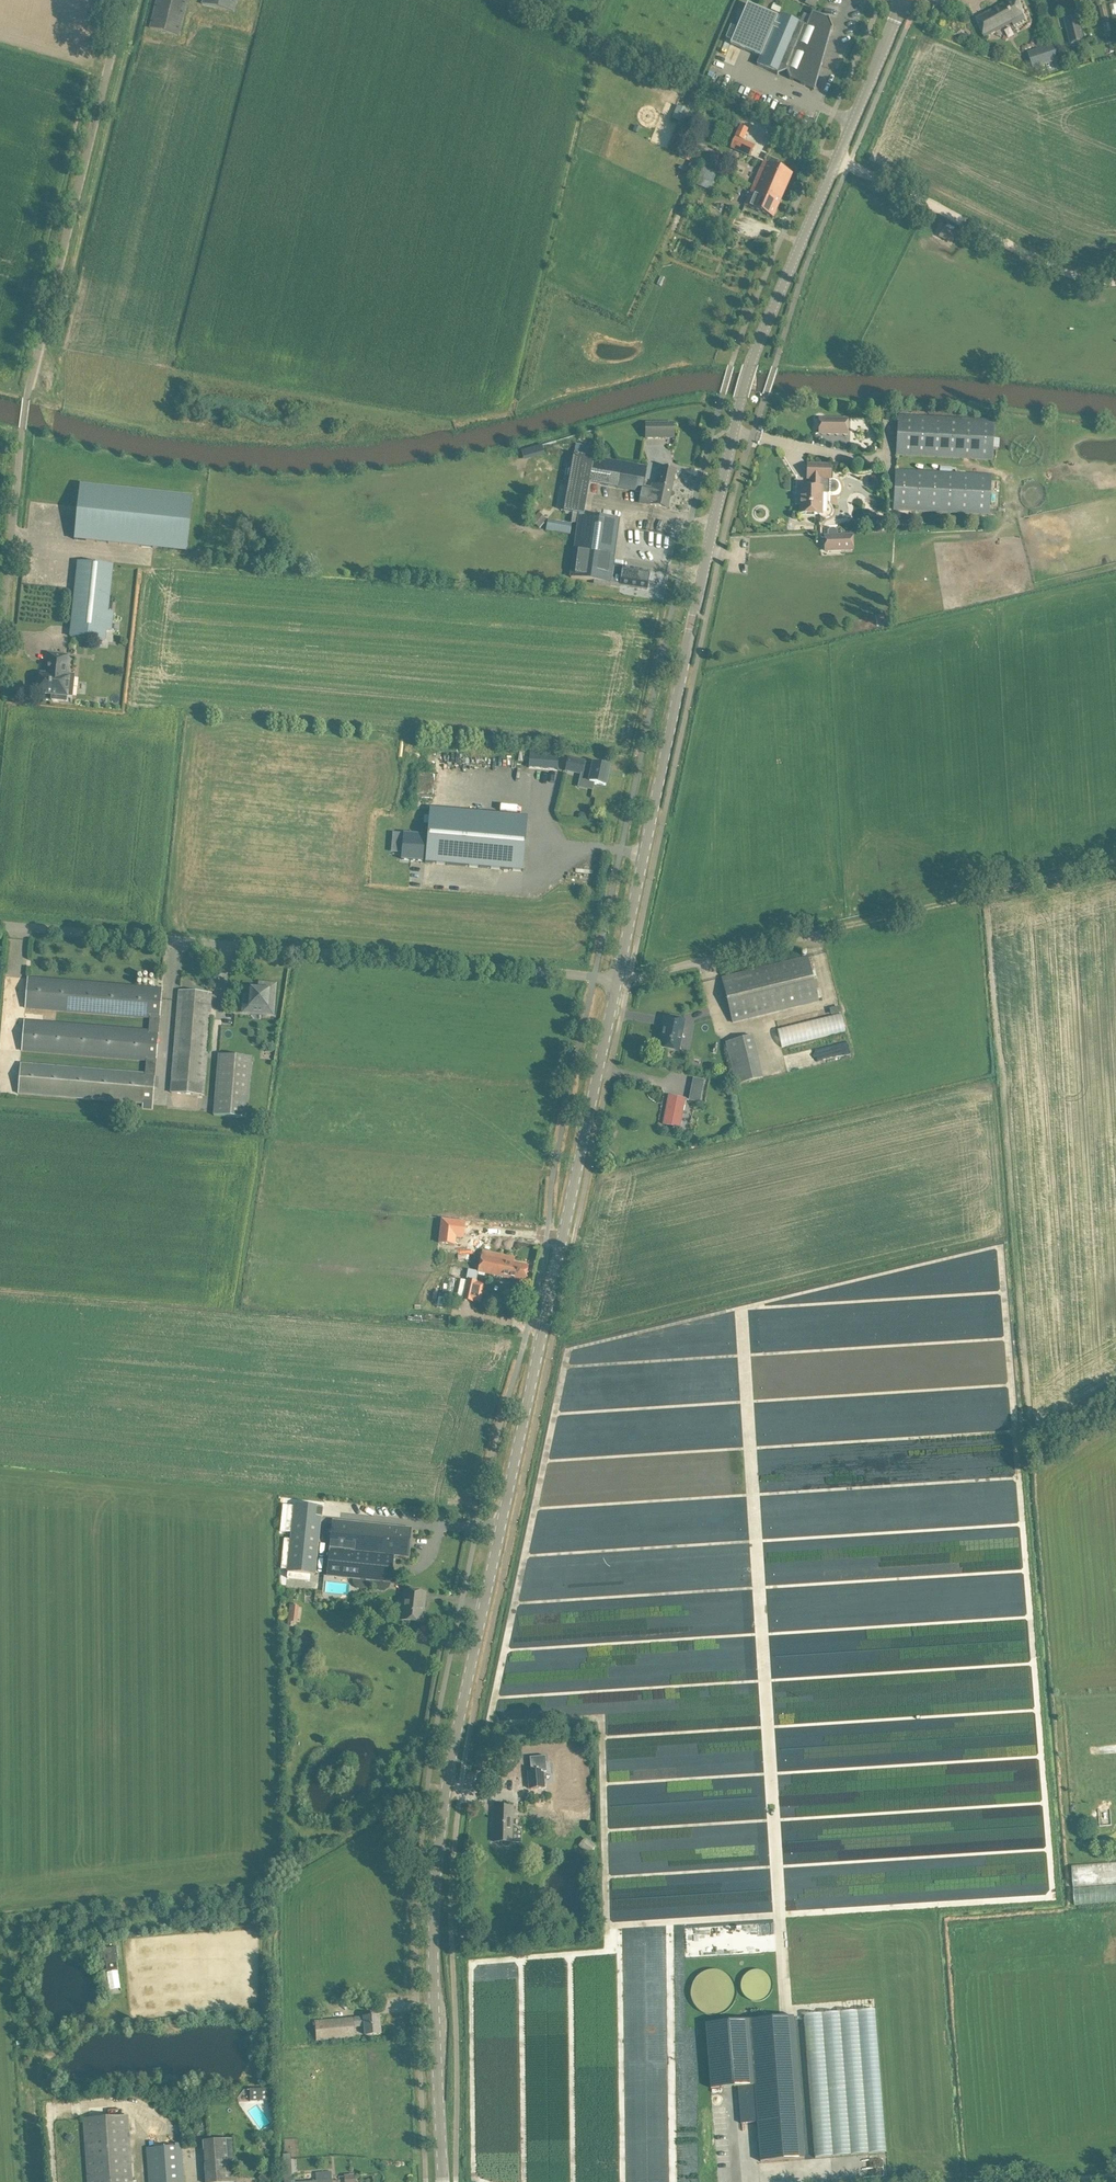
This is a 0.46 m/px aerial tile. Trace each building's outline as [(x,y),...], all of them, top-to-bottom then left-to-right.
[(161,30),(180,35),(188,0),(157,0),(150,28),(161,30)] [(202,4),(234,12),(237,0),(203,0),(202,4)] [(984,36),(1011,22),(1012,24),(1025,18),(1018,0),(1011,0),(976,19),(984,36)] [(815,88),(832,27),(828,18),(813,12),(811,16),(804,13),(799,24),(778,15),(778,17),(747,4),(730,44),(760,57),(757,65),(782,76),(786,68),(790,78),(815,88)] [(1085,40),(1079,16),(1064,20),(1070,44),(1085,40)] [(1028,52),(1034,69),(1059,60),(1054,43),(1028,52)] [(735,137),(730,148),(750,157),(755,146),(735,137)] [(759,171),(753,187),(770,194),(769,196),(780,201),(792,174),(764,161),(759,171)] [(703,167),(699,178),(712,184),(717,173),(703,167)] [(770,194),(753,187),(750,193),(755,195),(749,208),(773,218),(780,201),(769,196),(770,194)] [(955,238),(958,232),(944,226),(941,232),(955,238)] [(896,456),(991,461),(993,461),(995,420),(898,415),(896,456)] [(820,419),(820,433),(847,434),(847,420),(820,419)] [(645,424),(646,438),(674,437),(673,423),(645,424)] [(522,450),(524,457),(525,459),(546,454),(542,444),(522,450)] [(569,480),(564,512),(573,513),(571,523),(578,524),(577,531),(576,542),(576,545),(571,577),(610,583),(611,575),(621,576),(620,585),(647,589),(650,572),(623,568),(623,569),(612,567),(615,545),(617,534),(619,520),(584,515),(591,483),(590,483),(590,481),(641,492),(640,499),(649,501),(649,504),(657,506),(668,508),(671,492),(652,489),(643,487),(647,467),(594,456),(594,458),(574,455),(569,480)] [(801,514),(819,514),(821,514),(822,493),(828,493),(829,479),(830,479),(830,465),(808,465),(808,478),(810,478),(810,487),(800,487),(800,499),(801,499),(801,514)] [(653,485),(652,489),(671,492),(676,470),(662,467),(658,486),(653,485)] [(893,510),(988,515),(989,515),(991,475),(895,470),(893,510)] [(875,477),(872,477),(869,480),(869,483),(872,487),(876,486),(878,483),(878,479),(875,477)] [(81,485),(75,540),(186,551),(192,497),(81,485)] [(548,520),(547,530),(570,534),(572,524),(548,520)] [(853,534),(824,534),(824,552),(854,551),(853,534)] [(70,636),(105,640),(113,566),(78,562),(70,636)] [(68,656),(48,653),(46,675),(44,674),(44,675),(45,675),(44,680),(40,679),(39,693),(52,694),(51,700),(67,702),(68,696),(73,696),(75,677),(66,677),(68,656)] [(557,770),(558,753),(530,752),(529,768),(557,770)] [(590,782),(595,783),(606,785),(610,767),(594,764),(594,765),(585,763),(585,762),(569,759),(567,771),(582,775),(583,772),(592,774),(590,782)] [(425,863),(523,871),(528,817),(519,816),(430,808),(425,863)] [(807,957),(722,978),(733,1022),(818,1001),(807,957)] [(162,989),(28,978),(25,1008),(150,1018),(149,1031),(24,1021),(22,1051),(146,1061),(145,1074),(21,1064),(18,1093),(153,1104),(162,989)] [(243,1012),(273,1015),(276,984),(259,983),(259,989),(251,989),(251,997),(244,996),(243,1012)] [(211,993),(180,990),(171,1093),(202,1095),(211,993)] [(840,1007),(830,1009),(832,1016),(841,1013),(842,1013),(840,1007)] [(832,1016),(778,1029),(782,1046),(846,1031),(841,1013),(832,1016)] [(664,1026),(660,1048),(678,1052),(684,1021),(664,1017),(663,1026),(664,1026)] [(726,1043),(736,1085),(763,1078),(753,1036),(726,1043)] [(815,1049),(819,1062),(852,1053),(848,1041),(815,1049)] [(214,1115),(242,1118),(247,1118),(253,1057),(219,1054),(214,1115)] [(703,1085),(693,1083),(690,1095),(701,1098),(703,1085)] [(696,1100),(680,1104),(686,1132),(702,1128),(696,1100)] [(463,1238),(465,1223),(442,1220),(440,1243),(454,1245),(455,1237),(463,1238)] [(479,1272),(514,1280),(525,1282),(528,1266),(513,1263),(514,1258),(484,1251),(479,1272)] [(472,1302),(482,1304),(485,1284),(476,1282),(478,1272),(468,1270),(466,1279),(467,1279),(467,1280),(461,1279),(457,1297),(463,1298),(463,1300),(472,1301),(472,1302)] [(288,1571),(316,1574),(323,1506),(295,1503),(288,1571)] [(370,1585),(372,1580),(372,1581),(373,1584),(376,1589),(381,1590),(386,1589),(390,1586),(391,1582),(394,1555),(408,1557),(411,1529),(332,1520),(326,1576),(353,1578),(353,1583),(357,1587),(361,1589),(366,1588),(370,1585)] [(405,1591),(402,1620),(422,1622),(425,1593),(405,1591)] [(323,1595),(317,1599),(320,1604),(326,1601),(323,1595)] [(325,1709),(315,1708),(314,1719),(324,1719),(325,1709)] [(529,1772),(530,1788),(545,1787),(544,1772),(529,1772)] [(1111,1803),(1084,1804),(1084,1825),(1112,1825),(1111,1803)] [(513,1807),(506,1807),(495,1807),(494,1816),(495,1816),(495,1831),(494,1831),(494,1841),(502,1842),(502,1844),(503,1845),(504,1846),(508,1846),(509,1846),(510,1844),(510,1842),(512,1842),(512,1832),(510,1832),(511,1816),(512,1816),(513,1807)] [(584,1838),(578,1846),(589,1855),(595,1846),(584,1838)] [(1071,1865),(1074,1904),(1115,1901),(1115,1862),(1071,1865)] [(116,1947),(104,1948),(107,1971),(119,1969),(116,1947)] [(744,1997),(769,1997),(769,1972),(745,1972),(744,1997)] [(724,1992),(720,1993),(718,1987),(707,1991),(712,2002),(726,1996),(724,1992)] [(875,2009),(803,2015),(815,2157),(886,2151),(875,2009)] [(365,2035),(370,2035),(380,2034),(379,2016),(315,2021),(317,2041),(356,2038),(355,2031),(355,2027),(364,2026),(365,2030),(365,2035)] [(761,2161),(804,2158),(793,2016),(706,2023),(711,2088),(738,2086),(741,2123),(757,2122),(761,2161)] [(129,2115),(83,2118),(88,2181),(133,2181),(129,2115)] [(68,2133),(65,2137),(71,2142),(74,2137),(68,2133)] [(207,2181),(236,2181),(233,2138),(204,2140),(207,2181)] [(181,2143),(175,2143),(175,2146),(147,2148),(150,2181),(184,2181),(181,2143)] [(331,2170),(292,2174),(292,2171),(284,2172),(285,2181),(332,2181),(331,2170)] [(258,2178),(262,2181),(270,2181),(273,2178),(265,2171),(258,2178)] [(355,2174),(345,2174),(345,2181),(356,2181),(355,2174)]
